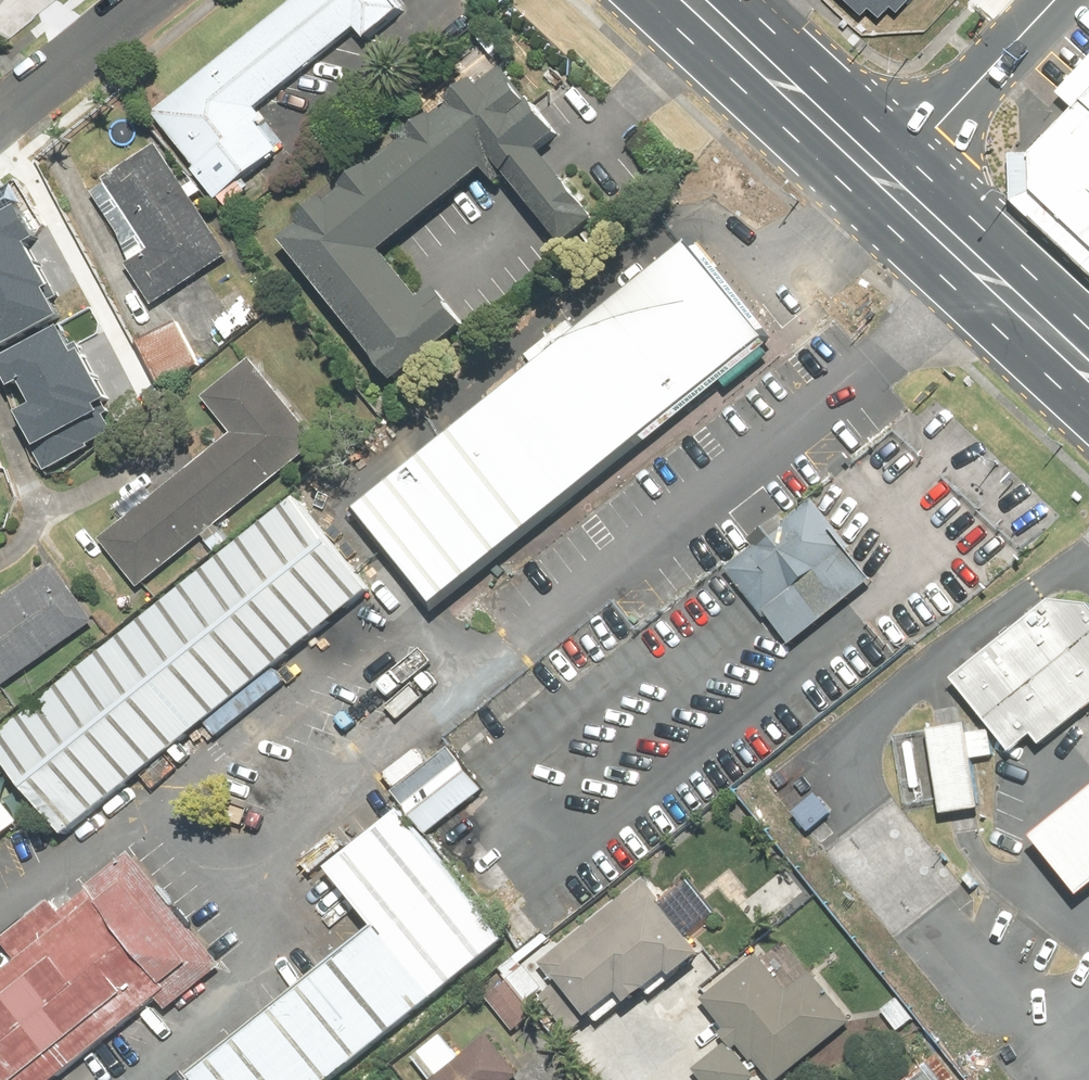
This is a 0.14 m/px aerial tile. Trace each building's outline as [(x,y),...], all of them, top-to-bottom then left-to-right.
[(156,115),(225,202),(292,150),(259,109),(364,27),(371,37),(407,9),(400,0),(303,0),(156,115)] [(871,7),(877,0),(886,9),(895,0),(863,0),(871,7)] [(503,71),(276,253),(388,391),(460,334),(393,251),(492,171),(519,205),(559,254),(600,222),(558,170),(543,152),(559,140),(503,71)] [(1035,154),(1035,194),(1088,244),(1088,95),(1035,154)] [(198,197),(206,192),(199,181),(191,186),(162,141),(90,188),(136,260),(128,265),(153,304),(234,252),(198,197)] [(4,346),(64,313),(54,294),(62,289),(34,238),(43,234),(27,205),(0,220),(0,338),(4,346)] [(363,508),(438,601),(769,338),(694,245),(363,508)] [(249,301),(219,328),(232,343),(263,316),(249,301)] [(26,411),(43,441),(37,444),(48,464),(114,428),(100,402),(112,395),(86,348),(81,351),(66,323),(0,359),(16,387),(30,380),(42,402),(26,411)] [(317,437),(251,362),(208,399),(237,433),(107,546),(143,588),(317,437)] [(855,543),(818,498),(729,569),(766,615),(855,543)] [(70,834),(370,590),(296,499),(0,739),(0,747),(70,834)] [(49,560),(0,597),(0,691),(94,619),(49,560)] [(954,681),(1020,764),(1088,709),(1088,609),(1072,588),(954,681)] [(979,809),(968,721),(950,724),(929,726),(940,814),(963,811),(979,809)] [(1028,835),(1083,902),(1088,897),(1088,785),(1028,835)] [(20,824),(0,798),(0,840),(20,824)] [(508,938),(405,810),(331,869),(377,926),(186,1079),(332,1079),(508,938)] [(214,953),(132,850),(0,954),(0,1079),(54,1079),(214,953)] [(710,954),(664,895),(654,903),(647,895),(630,908),(623,899),(543,962),(564,989),(570,985),(598,1020),(627,997),(636,1008),(679,974),(681,977),(710,954)] [(698,1069),(707,1079),(759,1079),(762,1077),(738,1049),(744,1043),(777,1079),(785,1079),(855,1019),(814,972),(794,989),(762,953),(708,1000),(730,1026),(723,1033),(730,1041),(698,1069)] [(529,966),(512,980),(530,1003),(548,988),(529,966)] [(508,981),(490,995),(519,1033),(537,1018),(508,981)] [(413,1059),(430,1079),(518,1079),(523,1076),(493,1037),(464,1060),(444,1035),(413,1059)] [(930,1062),(906,1079),(944,1079),(930,1062)]
